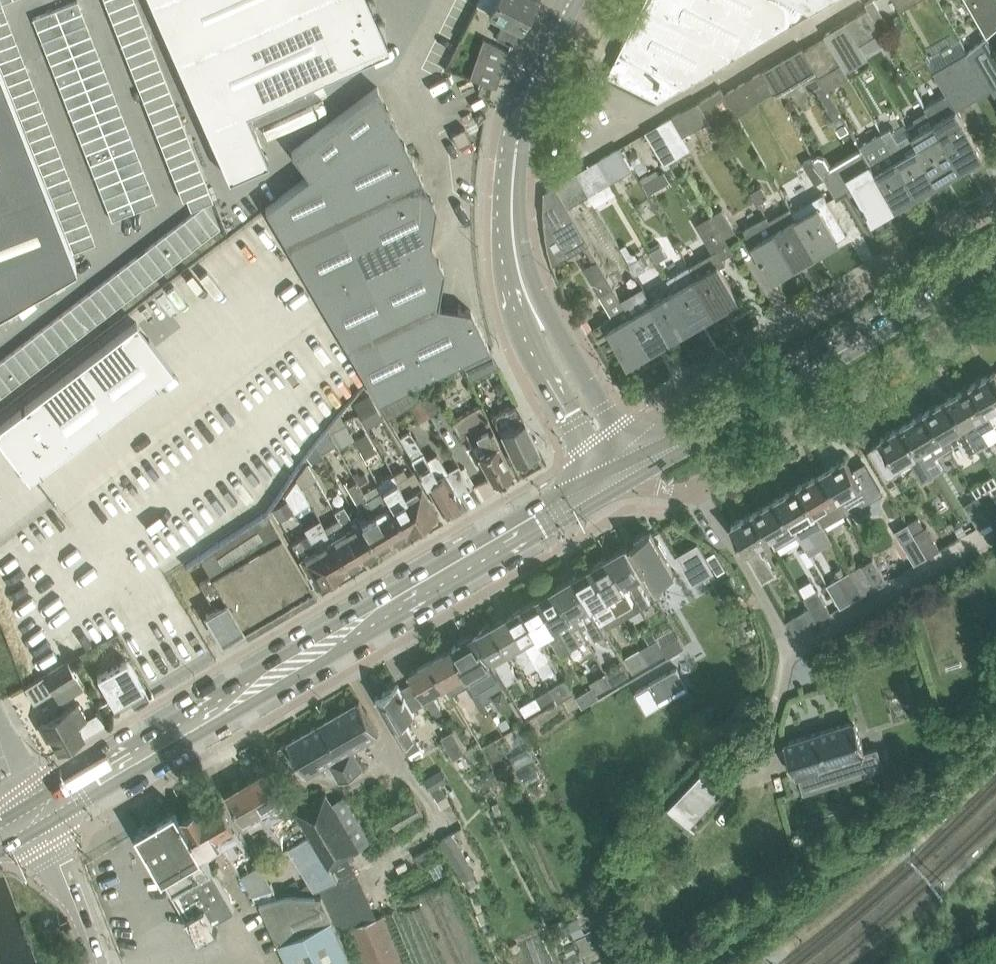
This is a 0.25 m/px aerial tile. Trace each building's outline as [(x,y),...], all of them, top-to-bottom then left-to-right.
[(82,11),(78,0),(77,0),(55,8),(59,20),(82,11)] [(108,9),(130,0),(104,0),(108,9)] [(108,9),(112,20),(138,10),(135,0),(130,0),(108,9)] [(176,57),(307,0),(151,0),(176,57)] [(176,57),(229,177),(268,159),(246,109),(388,46),(368,0),(307,0),(176,57)] [(476,4),(489,10),(488,10),(505,18),(496,35),(511,43),(533,0),(478,0),(476,4)] [(811,10),(791,0),(645,0),(612,66),(608,74),(659,100),(811,10)] [(811,10),(829,0),(791,0),(811,10)] [(916,0),(895,0),(900,9),(916,0)] [(986,35),(995,27),(995,0),(967,0),(986,35)] [(878,25),(867,7),(845,21),(859,44),(882,32),(878,25)] [(33,17),(37,28),(59,20),(55,8),(33,17)] [(138,10),(112,20),(117,31),(143,21),(138,10)] [(82,11),(59,20),(64,31),(86,22),(82,11)] [(8,19),(0,22),(0,35),(12,30),(8,19)] [(59,20),(37,28),(41,40),(64,31),(59,20)] [(143,21),(117,31),(121,42),(147,32),(143,21)] [(824,33),(826,36),(838,56),(859,44),(845,21),(824,33)] [(68,42),(91,33),(86,22),(64,31),(68,42)] [(986,35),(987,36),(995,51),(995,50),(995,27),(986,35)] [(12,30),(0,35),(0,48),(16,41),(12,30)] [(64,31),(41,40),(46,51),(68,42),(64,31)] [(147,32),(121,42),(125,53),(152,43),(147,32)] [(73,53),(95,44),(91,33),(68,42),(73,53)] [(841,63),(838,56),(826,36),(804,49),(817,72),(820,76),(841,63)] [(970,51),(992,88),(995,95),(995,51),(987,36),(970,51)] [(479,80),(492,84),(496,86),(508,50),(483,37),(469,77),(479,80)] [(21,52),(16,41),(0,48),(0,60),(21,52)] [(68,42),(46,51),(50,62),(73,53),(68,42)] [(152,43),(125,53),(130,65),(156,54),(152,43)] [(77,64),(99,56),(95,44),(73,53),(77,64)] [(802,46),(763,69),(775,91),(777,95),(817,72),(804,49),(803,49),(802,46)] [(935,72),(937,75),(957,108),(992,88),(970,51),(935,72)] [(21,52),(0,60),(0,65),(3,72),(25,63),(21,52)] [(50,62),(55,73),(77,64),(73,53),(50,62)] [(156,54),(130,65),(134,76),(160,66),(156,54)] [(77,64),(81,76),(104,67),(99,56),(77,64)] [(3,72),(7,83),(29,75),(25,63),(3,72)] [(77,64),(55,73),(59,84),(81,76),(77,64)] [(160,66),(134,76),(139,87),(165,77),(160,66)] [(81,76),(86,87),(108,78),(104,67),(81,76)] [(75,262),(0,69),(0,306),(75,262)] [(736,114),(775,91),(763,69),(725,92),(722,87),(721,88),(736,115),(736,114)] [(34,86),(29,75),(7,83),(12,94),(34,86)] [(913,88),(926,111),(939,133),(959,168),(983,154),(957,108),(937,75),(913,88)] [(81,76),(59,84),(63,96),(86,87),(81,76)] [(165,77),(139,87),(143,98),(169,88),(165,77)] [(90,98),(113,89),(108,78),(86,87),(90,98)] [(477,85),(480,86),(478,92),(488,96),(492,84),(479,80),(477,85)] [(34,86),(12,94),(16,106),(38,97),(34,86)] [(308,175),(390,112),(377,86),(376,86),(290,152),(308,175)] [(86,87),(63,96),(68,107),(90,98),(86,87)] [(169,88),(143,98),(147,109),(173,99),(169,88)] [(721,88),(699,101),(715,128),(736,115),(721,88)] [(95,109),(117,100),(113,89),(90,98),(95,109)] [(43,108),(38,97),(16,106),(20,117),(43,108)] [(90,98),(68,107),(72,118),(95,109),(90,98)] [(173,99),(147,109),(152,121),(178,110),(173,99)] [(99,120),(121,112),(117,100),(95,109),(99,120)] [(47,119),(43,108),(20,117),(25,128),(47,119)] [(95,109),(72,118),(77,129),(99,120),(95,109)] [(178,110),(152,121),(156,132),(182,122),(178,110)] [(959,168),(939,133),(926,111),(913,119),(915,122),(907,127),(938,180),(959,168)] [(103,132),(126,123),(121,112),(99,120),(103,132)] [(297,262),(423,180),(390,112),(308,175),(265,207),(297,262)] [(672,115),(658,123),(678,156),(691,149),(672,115)] [(51,131),(47,119),(25,128),(29,139),(51,131)] [(99,120),(77,129),(81,140),(103,132),(99,120)] [(182,122),(156,132),(160,143),(187,133),(182,122)] [(108,143),(130,134),(126,123),(103,132),(108,143)] [(664,163),(678,156),(658,123),(645,131),(664,163)] [(458,146),(471,140),(465,126),(451,132),(458,146)] [(892,127),(881,133),(916,193),(938,180),(910,133),(899,139),(892,127)] [(34,150),(56,142),(51,131),(29,139),(34,150)] [(103,132),(81,140),(85,152),(108,143),(103,132)] [(187,133),(160,143),(165,154),(191,144),(187,133)] [(860,145),(861,147),(895,205),(916,193),(881,133),(860,145)] [(112,154),(135,145),(130,134),(108,143),(112,154)] [(60,153),(56,142),(34,150),(38,161),(60,153)] [(108,143),(85,152),(90,163),(112,154),(108,143)] [(191,144),(165,154),(169,165),(195,155),(191,144)] [(117,165),(139,156),(135,145),(112,154),(117,165)] [(597,159),(611,182),(632,169),(619,146),(597,159)] [(820,170),(825,177),(836,195),(853,185),(865,203),(862,205),(865,210),(868,209),(873,218),(895,205),(861,147),(829,165),(820,170)] [(65,164),(60,153),(38,161),(43,173),(65,164)] [(90,163),(94,174),(117,165),(112,154),(90,163)] [(195,155),(169,165),(174,176),(200,166),(195,155)] [(802,161),(815,183),(825,177),(820,170),(812,155),(802,161)] [(121,176),(143,168),(139,156),(117,165),(121,176)] [(597,159),(576,171),(589,194),(611,182),(597,159)] [(47,184),(69,175),(65,164),(43,173),(47,184)] [(94,174),(99,185),(121,176),(117,165),(94,174)] [(200,166),(174,176),(178,188),(204,177),(200,166)] [(125,188),(148,179),(143,168),(121,176),(125,188)] [(576,171),(554,184),(568,206),(589,194),(576,171)] [(73,186),(69,175),(47,184),(51,195),(73,186)] [(121,176),(99,185),(103,196),(125,188),(121,176)] [(204,177),(178,188),(182,199),(208,189),(204,177)] [(148,179),(125,188),(130,199),(152,190),(148,179)] [(297,262),(319,299),(430,242),(435,206),(423,180),(297,262)] [(568,206),(554,184),(544,190),(543,213),(568,255),(589,243),(568,206)] [(73,186),(51,195),(56,206),(78,198),(73,186)] [(751,192),(757,203),(768,197),(761,186),(751,192)] [(125,188),(103,196),(107,208),(130,199),(125,188)] [(208,189),(182,199),(187,210),(213,200),(208,189)] [(152,190),(130,199),(134,210),(156,201),(152,190)] [(790,210),(794,217),(815,252),(839,238),(832,226),(840,221),(823,191),(790,210)] [(664,202),(671,217),(690,208),(682,193),(664,202)] [(82,209),(78,198),(56,206),(60,217),(82,209)] [(130,199),(107,208),(112,219),(134,210),(130,199)] [(203,204),(184,219),(201,241),(220,226),(203,204)] [(712,214),(725,237),(735,231),(722,208),(712,214)] [(768,221),(793,265),(815,252),(794,217),(790,210),(789,208),(768,221)] [(82,209),(60,217),(65,228),(86,220),(82,209)] [(715,243),(725,237),(712,214),(702,220),(715,243)] [(773,277),(793,265),(768,221),(765,216),(744,229),(773,277)] [(184,219),(174,226),(191,248),(201,241),(184,219)] [(91,231),(86,220),(65,228),(69,240),(91,231)] [(174,226),(165,233),(182,255),(191,248),(174,226)] [(95,242),(91,231),(69,240),(73,251),(95,242)] [(165,233),(155,241),(172,263),(182,255),(165,233)] [(155,241),(146,248),(163,270),(172,263),(155,241)] [(319,299),(347,348),(437,303),(443,268),(430,242),(319,299)] [(650,248),(656,259),(667,253),(660,242),(650,248)] [(686,262),(695,276),(715,311),(738,297),(720,266),(726,262),(716,244),(686,262)] [(146,248),(136,255),(153,277),(163,270),(146,248)] [(136,255),(127,262),(144,285),(153,277),(136,255)] [(628,261),(634,272),(645,266),(639,255),(628,261)] [(650,349),(630,313),(613,284),(607,274),(597,257),(583,265),(599,292),(600,291),(614,314),(604,320),(628,361),(650,349)] [(127,262),(117,270),(134,292),(144,285),(127,262)] [(715,311),(695,276),(686,262),(665,274),(673,288),(693,323),(715,311)] [(617,268),(607,274),(613,284),(624,278),(617,268)] [(117,270),(108,277),(125,299),(134,292),(117,270)] [(108,277),(98,284),(115,307),(125,299),(108,277)] [(98,284),(89,292),(106,314),(115,307),(98,284)] [(673,288),(651,301),(671,336),(693,323),(673,288)] [(89,292),(79,299),(96,321),(106,314),(89,292)] [(79,299),(70,306),(87,328),(96,321),(79,299)] [(651,301),(630,313),(650,349),(671,336),(651,301)] [(463,359),(489,347),(470,309),(437,303),(347,348),(365,379),(365,378),(378,401),(412,384),(463,359)] [(70,306),(60,314),(77,336),(87,328),(70,306)] [(60,314),(51,321),(68,343),(77,336),(60,314)] [(0,424),(0,440),(2,443),(3,442),(29,477),(32,475),(32,476),(173,369),(136,320),(0,424)] [(51,321),(41,328),(58,350),(68,343),(51,321)] [(41,328),(32,336),(49,358),(58,350),(41,328)] [(32,336),(22,343),(39,365),(49,358),(32,336)] [(22,343),(13,350),(30,372),(39,365),(22,343)] [(489,347),(463,359),(472,377),(498,365),(489,347)] [(13,350),(3,358),(20,380),(30,372),(13,350)] [(0,360),(0,373),(11,387),(20,380),(3,358),(0,360)] [(973,382),(995,422),(995,370),(995,369),(973,382)] [(1,394),(11,387),(0,373),(0,393),(1,394)] [(950,396),(980,447),(995,437),(995,422),(973,382),(950,396)] [(420,398),(412,384),(378,401),(387,417),(411,403),(420,398)] [(368,395),(354,403),(360,413),(368,427),(382,419),(368,395)] [(969,453),(980,447),(950,396),(927,409),(949,446),(961,439),(969,453)] [(351,398),(339,413),(344,422),(353,417),(360,413),(354,403),(351,398)] [(493,412),(515,459),(539,449),(515,401),(493,412)] [(477,453),(493,480),(513,469),(497,441),(500,440),(482,402),(452,420),(461,435),(465,433),(472,444),(480,439),(485,448),(477,453)] [(927,409),(904,422),(934,473),(944,467),(936,454),(949,446),(927,409)] [(339,413),(327,429),(329,432),(336,443),(338,448),(354,439),(349,430),(344,422),(339,413)] [(357,425),(353,417),(344,422),(349,430),(357,425)] [(871,447),(870,448),(887,478),(888,477),(887,475),(899,468),(896,463),(898,462),(909,455),(911,459),(910,460),(922,480),(934,473),(904,422),(880,437),(882,441),(883,441),(872,448),(871,447)] [(316,443),(321,452),(336,443),(329,432),(327,429),(316,443)] [(399,437),(406,449),(417,442),(410,431),(399,437)] [(426,457),(417,442),(406,449),(412,459),(411,459),(442,510),(461,499),(458,494),(461,492),(448,470),(437,451),(426,457)] [(307,455),(310,460),(311,463),(323,456),(321,452),(316,443),(307,455)] [(846,456),(823,470),(842,502),(854,495),(851,491),(862,485),(846,456)] [(315,478),(307,463),(296,480),(300,487),(315,478)] [(459,464),(448,470),(461,492),(471,486),(459,464)] [(394,473),(422,522),(437,513),(420,485),(413,471),(409,474),(405,466),(394,473)] [(353,472),(357,479),(359,484),(370,478),(366,471),(361,474),(358,469),(353,472)] [(823,470),(799,483),(823,524),(846,510),(842,502),(823,470)] [(394,473),(378,482),(381,487),(382,488),(407,531),(422,522),(394,473)] [(357,479),(349,484),(360,502),(358,506),(362,514),(366,513),(367,515),(359,519),(377,549),(392,540),(367,497),(359,484),(357,479)] [(296,480),(284,497),(288,503),(300,487),(296,480)] [(799,483),(777,497),(798,533),(807,547),(816,542),(810,532),(823,524),(799,483)] [(382,488),(367,497),(392,540),(407,531),(382,488)] [(978,496),(991,518),(995,515),(995,497),(994,494),(991,489),(978,496)] [(991,518),(978,496),(966,504),(978,526),(991,518)] [(798,533),(777,497),(754,510),(770,537),(776,546),(798,533)] [(286,500),(271,509),(278,521),(293,512),(286,500)] [(361,558),(377,549),(360,521),(355,513),(352,515),(346,504),(334,510),(339,518),(361,558)] [(228,599),(244,627),(312,587),(269,515),(266,510),(265,511),(199,554),(210,574),(199,581),(214,607),(228,599)] [(776,571),(758,544),(770,537),(754,510),(731,523),(763,578),(776,571)] [(908,521),(928,555),(940,548),(927,526),(925,527),(918,515),(908,521)] [(323,527),(330,538),(347,567),(361,558),(339,518),(323,527)] [(307,533),(310,539),(332,576),(347,567),(330,538),(323,527),(319,519),(304,527),(307,533)] [(915,562),(928,555),(908,521),(897,528),(904,540),(902,541),(915,562)] [(627,544),(626,545),(643,574),(655,595),(664,590),(661,584),(674,577),(672,574),(675,572),(665,556),(667,554),(659,541),(657,542),(650,531),(634,540),(636,544),(629,548),(627,544)] [(316,584),(317,584),(332,576),(310,539),(307,533),(292,542),(300,556),(316,584)] [(693,582),(713,570),(697,543),(677,554),(693,582)] [(626,545),(610,554),(640,607),(650,601),(636,578),(643,574),(626,545)] [(610,554),(594,564),(624,617),(640,607),(610,554)] [(864,592),(887,579),(874,557),(851,570),(864,592)] [(593,564),(575,575),(591,604),(593,602),(608,627),(624,617),(593,564)] [(864,592),(851,570),(839,578),(851,599),(864,592)] [(590,605),(591,604),(575,575),(557,585),(580,625),(582,628),(588,624),(596,638),(606,632),(590,605)] [(574,629),(580,625),(557,585),(540,595),(571,648),(581,642),(574,629)] [(818,618),(831,611),(818,590),(806,597),(811,605),(818,618)] [(524,604),(540,632),(540,633),(547,629),(561,654),(571,648),(540,595),(524,604)] [(215,607),(206,612),(222,640),(244,627),(228,599),(215,607)] [(535,635),(540,632),(524,604),(509,613),(538,664),(548,659),(535,635)] [(818,618),(811,605),(787,619),(795,632),(818,618)] [(509,613),(494,622),(510,650),(514,647),(528,670),(538,664),(509,613)] [(505,653),(510,650),(494,622),(477,632),(491,657),(493,656),(508,682),(518,676),(505,653)] [(461,641),(453,646),(473,680),(478,689),(485,700),(491,697),(488,693),(484,686),(500,677),(497,671),(489,658),(491,657),(477,632),(474,633),(472,629),(471,629),(471,630),(458,638),(461,641)] [(678,635),(662,645),(666,652),(668,656),(684,646),(678,635)] [(644,645),(641,647),(650,662),(666,652),(662,645),(657,637),(644,645)] [(453,646),(432,658),(446,683),(452,693),(467,684),(473,680),(453,646)] [(634,671),(650,662),(641,647),(625,656),(634,671)] [(128,696),(134,706),(149,697),(126,658),(97,675),(114,704),(128,696)] [(434,695),(432,696),(430,692),(446,683),(432,658),(410,671),(433,711),(441,706),(434,695)] [(68,662),(44,676),(52,691),(76,676),(68,662)] [(607,671),(613,683),(629,673),(623,662),(607,671)] [(597,692),(613,683),(607,671),(590,681),(592,685),(597,692)] [(551,686),(556,696),(559,699),(573,691),(566,677),(551,686)] [(385,690),(376,696),(412,759),(424,752),(404,718),(415,712),(412,708),(400,687),(398,683),(396,684),(391,683),(386,686),(385,690)] [(597,692),(592,685),(576,695),(582,705),(598,696),(597,693),(597,692)] [(536,695),(541,705),(556,696),(551,686),(536,695)] [(478,689),(472,693),(482,710),(488,706),(485,700),(478,689)] [(526,713),(541,705),(536,695),(520,704),(526,713)] [(378,732),(359,699),(278,747),(287,762),(296,757),(306,773),(329,760),(340,779),(362,766),(351,747),(378,732)] [(38,723),(47,738),(50,736),(58,750),(84,735),(77,723),(86,718),(77,701),(38,723)] [(865,750),(855,719),(784,741),(794,774),(832,762),(838,782),(884,767),(877,746),(865,750)] [(454,757),(465,750),(453,730),(442,736),(454,757)] [(668,804),(695,829),(696,828),(691,824),(731,782),(736,786),(737,786),(710,760),(668,804)] [(247,780),(275,826),(281,836),(284,849),(288,847),(295,843),(283,822),(275,808),(278,806),(276,802),(284,797),(267,768),(247,780)] [(441,769),(425,778),(432,791),(438,801),(445,797),(439,787),(448,781),(441,769)] [(281,836),(275,826),(247,780),(227,791),(251,831),(263,824),(279,852),(284,849),(281,836)] [(309,834),(308,835),(327,866),(329,865),(370,841),(343,796),(332,803),(326,792),(325,792),(322,787),(316,790),(319,795),(294,810),(309,834)] [(412,796),(387,811),(396,827),(421,812),(412,796)] [(452,831),(440,839),(463,876),(475,869),(452,831)] [(337,879),(329,865),(327,866),(308,835),(295,843),(288,847),(314,890),(337,879)] [(244,840),(205,863),(219,888),(259,865),(244,840)] [(259,865),(219,888),(235,915),(274,892),(259,865)] [(274,892),(235,915),(251,943),(291,920),(274,892)] [(350,930),(366,963),(406,963),(384,915),(350,930)]
